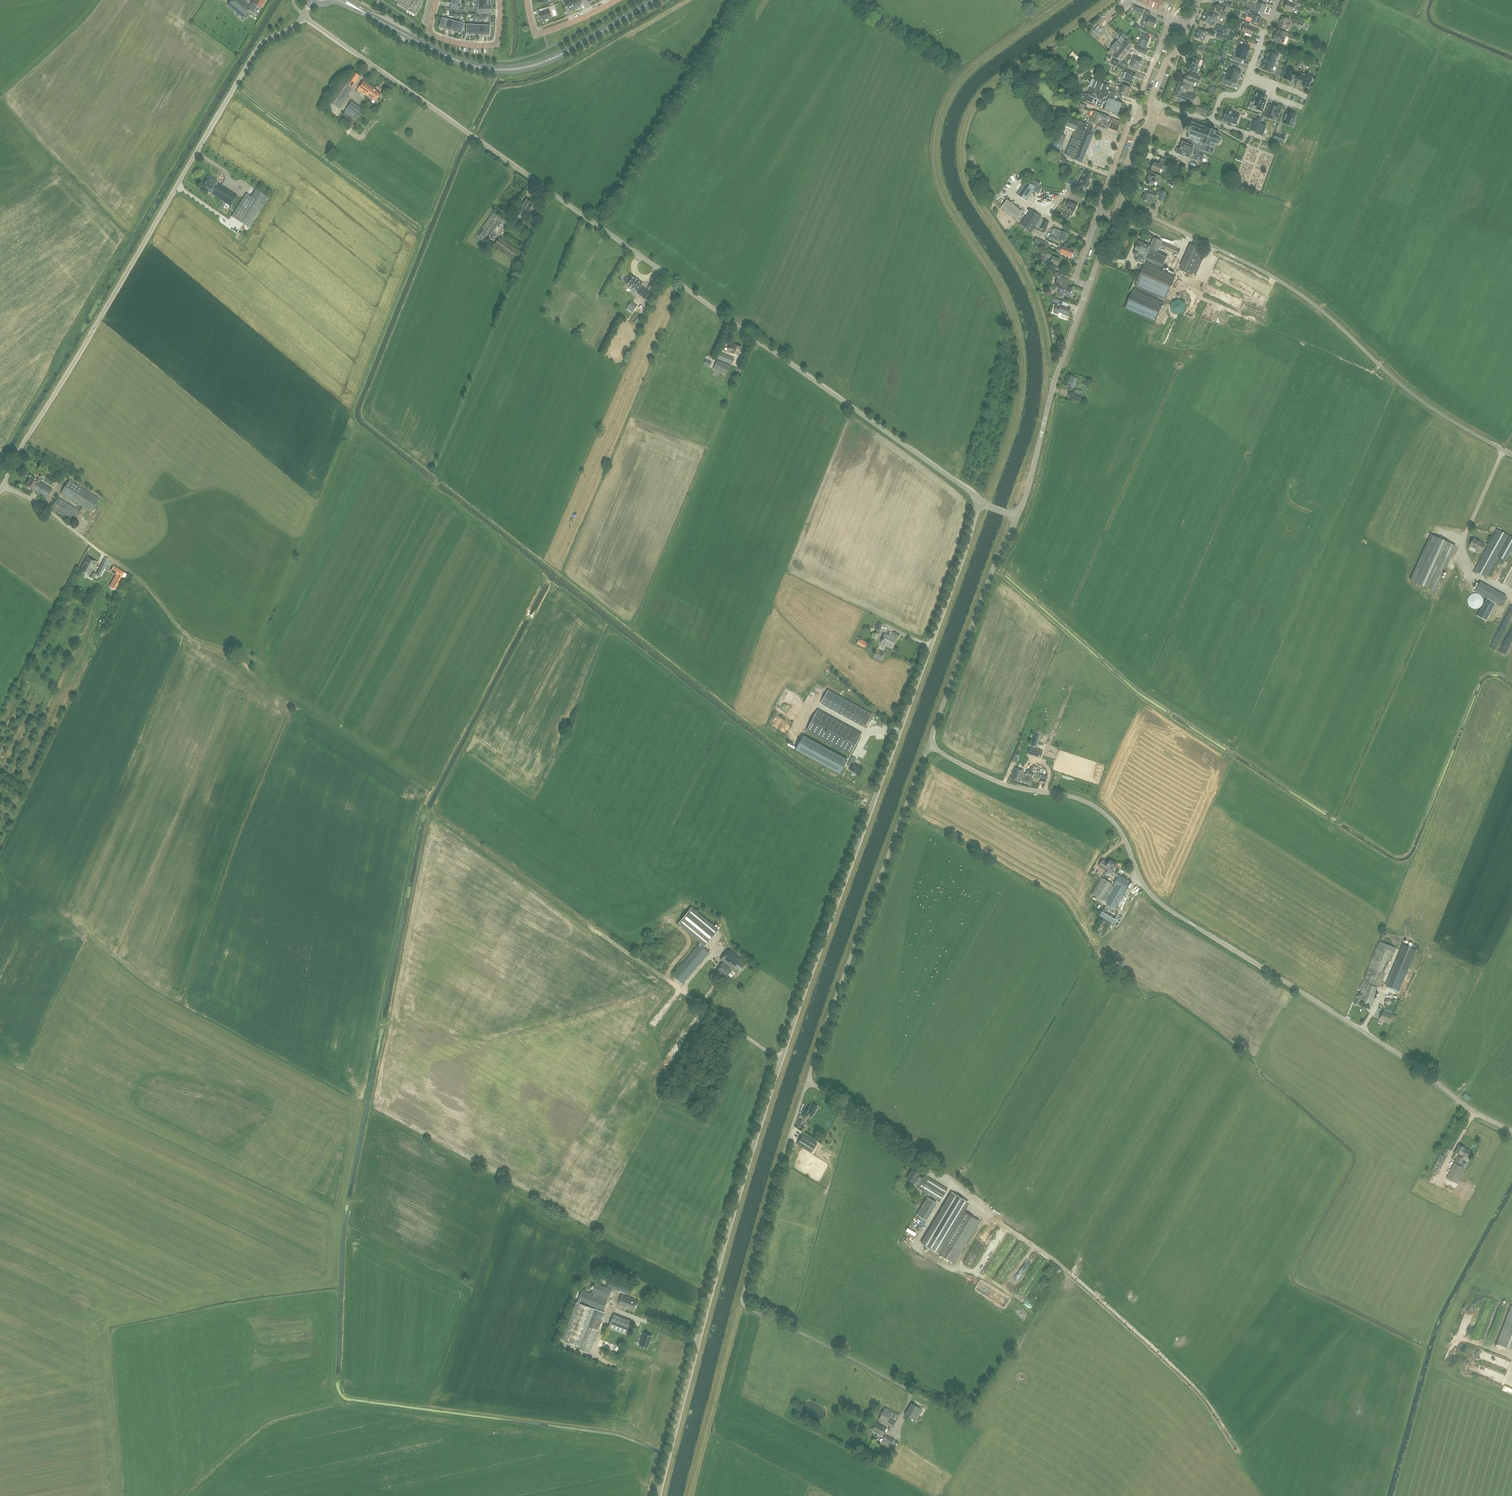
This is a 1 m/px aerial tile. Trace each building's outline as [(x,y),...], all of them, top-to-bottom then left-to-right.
[(228,5),(243,18),(243,17),(245,15),(249,10),(253,13),(257,6),(261,8),(266,0),(254,0),(253,3),(252,2),(249,6),(242,0),(232,0),(228,5)] [(416,15),(424,1),(422,0),(394,0),(398,2),(397,4),(416,15)] [(454,4),(452,9),(460,11),(461,6),(458,5),(459,0),(446,0),(447,0),(447,2),(454,4)] [(562,0),(564,6),(567,5),(570,10),(571,11),(575,9),(574,8),(575,8),(572,0),(562,0)] [(1161,0),(1136,0),(1161,11),(1164,2),(1161,0)] [(1287,2),(1285,9),(1293,12),(1294,8),(1297,9),(1299,3),(1294,1),(1292,4),(1287,2)] [(1252,3),(1249,10),(1256,13),(1257,10),(1263,12),(1266,5),(1259,2),(1258,5),(1252,3)] [(490,3),(479,3),(479,9),(477,9),(477,13),(484,13),(484,10),(486,10),(486,9),(491,9),(491,6),(490,6),(490,3)] [(1224,12),(1227,6),(1219,3),(1218,5),(1216,4),(1213,11),(1221,14),(1222,12),(1223,12),(1222,14),(1226,15),(1227,13),(1224,12)] [(544,8),(545,12),(539,14),(540,18),(541,17),(542,20),(545,19),(545,20),(549,19),(548,18),(554,17),(552,10),(555,9),(554,5),(544,8)] [(1256,13),(1249,10),(1247,17),(1252,19),(1251,22),(1258,25),(1261,18),(1255,15),(1256,13)] [(1154,28),(1157,21),(1152,20),(1153,18),(1149,16),(1151,13),(1147,11),(1141,25),(1146,27),(1147,25),(1154,28)] [(1219,14),(1213,12),(1212,15),(1206,12),(1202,21),(1214,26),(1219,14)] [(439,27),(445,29),(447,20),(448,18),(442,17),(439,27)] [(1282,17),(1278,27),(1285,30),(1287,27),(1289,27),(1290,27),(1291,24),(1290,23),(1288,23),(1289,20),(1282,17)] [(1305,22),(1293,17),(1291,21),(1300,25),(1303,26),(1305,22)] [(456,32),(462,34),(465,23),(464,23),(464,20),(463,20),(460,19),(458,23),(459,23),(456,32)] [(445,29),(451,31),(453,22),(447,20),(445,29)] [(1242,31),(1252,35),(1254,29),(1249,26),(1250,23),(1242,20),(1241,24),(1244,25),(1242,31)] [(451,31),(456,32),(459,23),(458,23),(453,22),(451,31)] [(1227,29),(1217,25),(1215,31),(1224,35),(1227,29)] [(1093,31),(1099,37),(1101,34),(1095,28),(1093,31)] [(1209,34),(1214,36),(1216,32),(1208,29),(1207,32),(1199,29),(1195,38),(1203,41),(1204,42),(1207,35),(1208,36),(1209,34)] [(1281,43),(1283,44),(1283,43),(1286,44),(1289,38),(1294,40),(1295,36),(1290,34),(1283,31),(1281,34),(1276,32),(1273,40),(1275,41),(1274,44),(1275,46),(1278,47),(1279,46),(1281,43)] [(1138,46),(1146,49),(1151,37),(1143,34),(1138,46)] [(1121,61),(1125,56),(1127,54),(1129,51),(1131,49),(1132,47),(1121,36),(1108,52),(1114,57),(1120,60),(1121,61)] [(1238,50),(1248,54),(1250,48),(1244,46),(1245,42),(1239,40),(1237,46),(1239,47),(1238,50)] [(1146,49),(1138,46),(1139,46),(1139,48),(1136,47),(1135,49),(1138,50),(1138,51),(1139,52),(1146,54),(1148,51),(1147,49),(1146,49)] [(1245,60),(1248,54),(1238,50),(1236,54),(1234,53),(1232,60),(1238,62),(1239,58),(1245,60)] [(1276,54),(1269,51),(1269,52),(1268,52),(1267,55),(1268,55),(1267,58),(1276,61),(1278,58),(1279,58),(1281,53),(1277,51),(1276,54)] [(1127,54),(1125,56),(1133,59),(1131,67),(1138,70),(1139,69),(1143,61),(1142,60),(1127,54)] [(1197,67),(1200,60),(1194,57),(1192,62),(1190,61),(1187,69),(1193,71),(1197,73),(1199,68),(1197,67)] [(1267,58),(1266,60),(1265,59),(1264,63),(1265,63),(1274,67),(1277,68),(1277,66),(1275,65),(1276,61),(1267,58)] [(1234,69),(1236,64),(1229,61),(1226,68),(1229,69),(1227,73),(1239,77),(1240,75),(1242,72),(1241,72),(1241,71),(1234,69)] [(1262,68),(1263,69),(1262,69),(1272,73),(1274,74),(1275,71),(1273,70),(1274,67),(1265,63),(1264,66),(1263,65),(1262,68)] [(1295,71),(1288,68),(1284,79),(1291,82),(1292,78),(1297,80),(1299,74),(1295,72),(1295,71)] [(1126,81),(1133,84),(1136,75),(1126,71),(1122,80),(1123,80),(1123,81),(1126,82),(1126,81)] [(342,80),(328,100),(339,108),(361,76),(354,72),(346,83),(342,80)] [(1239,77),(1227,73),(1226,77),(1223,76),(1221,83),(1228,85),(1229,81),(1236,83),(1237,83),(1239,80),(1238,80),(1239,77)] [(1184,81),(1183,82),(1194,86),(1195,82),(1198,83),(1201,77),(1193,74),(1191,78),(1186,76),(1185,77),(1183,77),(1182,80),(1184,81)] [(1306,76),(1301,74),(1299,81),(1303,83),(1302,86),(1309,89),(1313,78),(1306,75),(1306,76)] [(1080,92),(1079,95),(1081,96),(1082,97),(1081,99),(1082,101),(1085,102),(1104,110),(1117,115),(1119,112),(1122,113),(1124,107),(1121,106),(1123,102),(1114,99),(1117,92),(1114,91),(1115,90),(1110,88),(1110,87),(1107,86),(1106,84),(1095,80),(1092,87),(1091,87),(1088,94),(1086,93),(1084,94),(1082,93),(1080,92)] [(358,89),(369,97),(369,96),(376,101),(381,93),(374,89),(374,88),(363,81),(358,89)] [(1197,96),(1188,92),(1190,86),(1180,82),(1174,97),(1175,97),(1180,99),(1179,102),(1192,107),(1197,96)] [(1119,93),(1128,96),(1131,88),(1122,85),(1119,93)] [(1265,96),(1257,93),(1252,105),(1257,107),(1256,109),(1263,112),(1266,101),(1263,100),(1265,96)] [(362,109),(351,102),(344,113),(354,120),(362,109)] [(1278,109),(1278,108),(1270,105),(1269,110),(1268,109),(1265,117),(1274,120),(1274,117),(1278,119),(1279,115),(1279,114),(1281,110),(1278,109)] [(1240,115),(1227,110),(1223,120),(1232,123),(1231,124),(1236,125),(1240,115)] [(1088,120),(1087,122),(1095,125),(1097,126),(1099,127),(1100,127),(1117,133),(1120,134),(1124,124),(1123,124),(1124,122),(1122,121),(1094,111),(1094,112),(1092,111),(1090,115),(1089,116),(1088,120)] [(1295,115),(1295,114),(1287,111),(1283,123),(1291,126),(1293,120),(1295,121),(1297,116),(1295,115)] [(1065,116),(1062,125),(1076,130),(1075,131),(1066,155),(1072,158),(1072,159),(1074,160),(1083,163),(1095,133),(1092,132),(1095,125),(1087,122),(1086,124),(1081,122),(1065,116)] [(1250,122),(1248,128),(1250,129),(1250,130),(1256,132),(1260,122),(1254,119),(1252,123),(1250,122)] [(1187,144),(1194,146),(1193,149),(1200,151),(1200,150),(1206,152),(1212,154),(1214,149),(1215,145),(1216,145),(1216,144),(1218,145),(1218,146),(1219,145),(1219,144),(1220,143),(1221,144),(1221,143),(1221,141),(1222,141),(1223,140),(1221,140),(1221,138),(1222,138),(1222,137),(1221,138),(1219,137),(1219,135),(1220,134),(1221,134),(1220,134),(1219,133),(1220,132),(1219,133),(1217,132),(1216,131),(1216,130),(1216,131),(1209,128),(1209,127),(1208,127),(1208,128),(1204,127),(1204,126),(1199,124),(1199,125),(1194,123),(1195,122),(1194,122),(1194,123),(1193,122),(1193,121),(1192,121),(1192,122),(1191,122),(1190,121),(1190,122),(1189,123),(1188,123),(1189,124),(1189,125),(1188,125),(1188,126),(1189,126),(1189,127),(1187,126),(1187,125),(1187,126),(1186,125),(1186,126),(1185,131),(1184,130),(1184,131),(1184,132),(1185,132),(1185,131),(1188,132),(1188,133),(1188,134),(1189,134),(1188,138),(1187,137),(1187,138),(1188,138),(1187,139),(1188,139),(1188,138),(1189,139),(1187,144)] [(1266,126),(1260,123),(1257,134),(1263,136),(1266,126)] [(1282,136),(1275,134),(1273,139),(1280,142),(1282,136)] [(1065,139),(1057,136),(1055,142),(1062,145),(1065,139)] [(1055,142),(1051,151),(1059,155),(1062,145),(1055,142)] [(1192,150),(1193,149),(1194,146),(1187,144),(1183,142),(1180,149),(1177,148),(1176,153),(1179,154),(1189,158),(1194,160),(1202,163),(1204,157),(1199,155),(1200,153),(1197,152),(1192,150)] [(1161,169),(1165,170),(1167,163),(1170,164),(1171,162),(1161,158),(1159,164),(1154,162),(1151,169),(1160,172),(1161,169)] [(1092,175),(1084,171),(1079,184),(1078,183),(1077,187),(1083,190),(1084,187),(1086,187),(1092,175)] [(1161,176),(1154,174),(1153,177),(1149,175),(1146,183),(1153,186),(1155,182),(1158,183),(1161,176)] [(211,193),(231,206),(237,196),(217,183),(217,182),(209,177),(202,188),(210,193),(211,193)] [(1026,182),(1018,195),(1026,201),(1027,200),(1033,190),(1038,194),(1041,190),(1034,185),(1033,186),(1026,182)] [(1147,193),(1145,192),(1142,200),(1149,202),(1152,194),(1156,196),(1156,194),(1161,195),(1162,191),(1158,190),(1149,187),(1149,189),(1148,189),(1147,193)] [(256,190),(252,197),(246,193),(232,216),(238,220),(250,228),(269,198),(257,190),(257,191),(256,190)] [(528,199),(519,210),(522,212),(524,209),(525,210),(526,209),(528,210),(534,204),(528,199)] [(1016,221),(1023,212),(1008,200),(1001,209),(1016,221)] [(1063,205),(1067,206),(1066,208),(1067,209),(1066,213),(1064,213),(1062,219),(1068,222),(1070,215),(1073,216),(1072,216),(1074,212),(1077,205),(1078,204),(1074,203),(1074,204),(1069,202),(1065,201),(1063,205)] [(1043,236),(1049,222),(1044,220),(1041,218),(1042,217),(1031,209),(1021,224),(1032,231),(1032,230),(1033,231),(1033,232),(1043,236)] [(494,212),(476,237),(485,243),(502,218),(494,212)] [(520,225),(528,231),(533,223),(525,217),(520,225)] [(1049,239),(1060,244),(1062,240),(1066,242),(1069,234),(1063,231),(1063,232),(1054,228),(1049,239)] [(500,237),(493,246),(514,261),(521,252),(500,237)] [(1033,242),(1037,244),(1047,249),(1049,244),(1039,239),(1035,237),(1034,240),(1033,242)] [(1145,260),(1145,262),(1147,263),(1147,261),(1162,267),(1168,255),(1158,251),(1160,247),(1178,255),(1180,250),(1154,238),(1150,246),(1139,241),(1134,255),(1136,256),(1135,260),(1140,262),(1141,258),(1145,260)] [(1192,244),(1180,270),(1192,275),(1204,249),(1192,244)] [(1075,250),(1063,245),(1060,253),(1072,258),(1075,250)] [(1051,263),(1058,266),(1061,259),(1053,256),(1047,254),(1046,257),(1050,259),(1048,262),(1051,263)] [(1165,298),(1176,275),(1147,263),(1145,262),(1142,269),(1135,285),(1165,298)] [(1054,277),(1058,279),(1056,282),(1067,286),(1067,285),(1069,280),(1060,277),(1061,274),(1056,272),(1054,277)] [(646,299),(650,293),(642,287),(641,287),(640,286),(642,283),(638,280),(635,278),(635,279),(631,275),(629,279),(627,277),(624,281),(626,282),(625,283),(636,291),(638,292),(637,293),(646,299)] [(1072,287),(1067,285),(1067,286),(1056,282),(1055,286),(1061,288),(1059,294),(1069,297),(1070,296),(1071,295),(1070,294),(1072,287)] [(1134,288),(1125,308),(1155,321),(1161,309),(1164,302),(1134,288)] [(1067,319),(1068,315),(1071,309),(1062,305),(1063,302),(1054,298),(1051,304),(1057,306),(1054,313),(1058,314),(1059,312),(1062,313),(1061,317),(1067,319)] [(1184,311),(1185,308),(1185,306),(1184,304),(1183,302),(1181,301),(1179,300),(1176,300),(1174,301),(1173,302),(1171,304),(1171,307),(1171,309),(1172,311),(1174,313),(1176,314),(1178,314),(1180,313),(1182,312),(1184,311)] [(636,306),(631,302),(627,307),(632,311),(636,306)] [(1180,332),(1186,334),(1198,310),(1193,307),(1180,332)] [(738,355),(742,347),(734,344),(733,347),(731,347),(731,346),(730,345),(728,351),(731,352),(738,355)] [(733,358),(720,352),(718,358),(731,363),(733,358)] [(730,365),(717,360),(713,369),(726,374),(730,365)] [(1071,387),(1074,378),(1074,377),(1067,375),(1064,385),(1071,387)] [(1083,395),(1070,391),(1068,398),(1080,402),(1083,395)] [(31,476),(25,486),(33,491),(33,490),(46,498),(52,489),(39,481),(40,480),(42,481),(43,480),(54,487),(58,480),(43,471),(37,480),(31,476)] [(99,498),(69,480),(61,493),(80,505),(77,509),(58,498),(51,508),(73,522),(83,507),(90,512),(99,498)] [(1495,563),(1496,563),(1499,558),(1498,557),(1506,561),(1511,550),(1511,537),(1497,529),(1473,572),(1477,574),(1477,572),(1487,578),(1495,563)] [(1455,546),(1431,536),(1412,583),(1436,592),(1455,546)] [(1470,546),(1481,552),(1485,544),(1474,538),(1470,546)] [(87,557),(79,571),(93,578),(95,574),(91,572),(97,562),(87,557)] [(103,562),(96,574),(101,576),(102,574),(104,575),(106,572),(104,570),(106,567),(109,568),(111,564),(108,562),(107,564),(103,562)] [(111,586),(110,588),(114,590),(124,572),(113,566),(111,571),(117,575),(111,586)] [(1506,596),(1480,581),(1475,590),(1501,605),(1506,596)] [(1487,598),(1478,615),(1486,620),(1496,603),(1487,598)] [(897,638),(884,633),(880,643),(887,645),(886,646),(892,648),(897,638)] [(859,638),(857,644),(865,648),(868,643),(859,638)] [(865,728),(872,715),(826,689),(818,703),(865,728)] [(806,732),(850,756),(862,734),(818,710),(806,732)] [(1035,747),(1039,733),(1034,731),(1030,745),(1035,747)] [(803,735),(795,750),(839,774),(847,760),(803,735)] [(1043,751),(1030,747),(1028,754),(1041,758),(1043,751)] [(852,757),(847,766),(851,768),(850,770),(859,776),(863,769),(854,764),(856,759),(852,757)] [(1020,777),(1019,781),(1030,785),(1034,773),(1032,772),(1034,768),(1030,766),(1029,771),(1028,771),(1026,775),(1025,775),(1024,778),(1020,777)] [(1011,779),(1019,781),(1020,777),(1024,778),(1025,775),(1023,774),(1024,770),(1015,768),(1011,779)] [(1112,871),(1113,870),(1117,864),(1110,860),(1108,863),(1103,859),(1099,866),(1108,871),(1115,876),(1116,873),(1112,871)] [(1131,882),(1121,876),(1119,875),(1114,884),(1107,880),(1105,879),(1102,877),(1092,893),(1116,908),(1131,882)] [(692,907),(678,924),(701,942),(699,944),(704,948),(705,946),(719,930),(692,907)] [(724,949),(732,944),(730,941),(722,945),(724,949)] [(1362,989),(1360,993),(1358,992),(1353,1003),(1360,1005),(1361,1001),(1372,1006),(1378,992),(1375,991),(1378,986),(1380,987),(1386,974),(1383,973),(1388,961),(1390,962),(1394,951),(1396,948),(1380,941),(1378,945),(1362,984),(1361,984),(1360,988),(1362,989)] [(709,952),(704,948),(699,944),(673,975),(683,983),(709,952)] [(1397,991),(1413,952),(1401,947),(1385,986),(1397,991)] [(746,963),(729,949),(721,959),(730,967),(730,968),(723,962),(716,970),(725,978),(733,970),(737,974),(746,963)] [(710,974),(717,965),(713,962),(705,970),(710,974)] [(1380,1019),(1390,1023),(1391,1020),(1395,1021),(1397,1017),(1393,1015),(1393,1016),(1383,1012),(1380,1019)] [(815,1111),(817,1107),(812,1104),(809,1108),(809,1107),(807,1110),(805,1108),(801,1113),(807,1117),(808,1114),(809,1112),(813,1115),(815,1112),(815,1111)] [(797,1143),(812,1152),(817,1143),(816,1144),(808,1138),(803,1134),(797,1143)] [(1460,1165),(1464,1158),(1462,1157),(1463,1155),(1467,1157),(1470,1151),(1465,1148),(1459,1145),(1456,1152),(1460,1154),(1459,1156),(1457,1161),(1456,1160),(1447,1178),(1458,1183),(1465,1168),(1460,1165)] [(1444,1151),(1443,1154),(1447,1156),(1451,1150),(1446,1147),(1444,1151)] [(1435,1172),(1437,1174),(1438,1174),(1447,1157),(1440,1153),(1431,1171),(1435,1172)] [(919,1174),(912,1170),(906,1179),(914,1183),(915,1181),(920,1183),(918,1187),(941,1201),(948,1189),(925,1175),(922,1179),(917,1177),(919,1174)] [(954,1263),(979,1221),(961,1210),(960,1210),(958,1209),(964,1200),(952,1192),(921,1243),(954,1263)] [(929,1196),(918,1213),(928,1219),(939,1202),(929,1196)] [(594,1288),(611,1294),(613,1288),(596,1282),(594,1288)] [(636,1297),(614,1288),(607,1304),(630,1313),(636,1297)] [(1497,1343),(1511,1349),(1511,1306),(1497,1343)] [(625,1334),(629,1326),(631,1321),(614,1314),(608,1328),(625,1334)] [(591,1319),(582,1349),(593,1352),(601,1325),(595,1323),(596,1320),(591,1319)] [(639,1345),(647,1348),(652,1336),(644,1333),(639,1345)] [(904,1414),(916,1421),(922,1410),(911,1403),(904,1414)] [(892,1428),(899,1415),(885,1408),(885,1407),(878,1420),(879,1420),(892,1428)] [(886,1428),(875,1422),(871,1430),(882,1436),(886,1428)] [(893,1444),(895,1440),(886,1435),(884,1440),(882,1442),(889,1446),(891,1443),(893,1444)]
